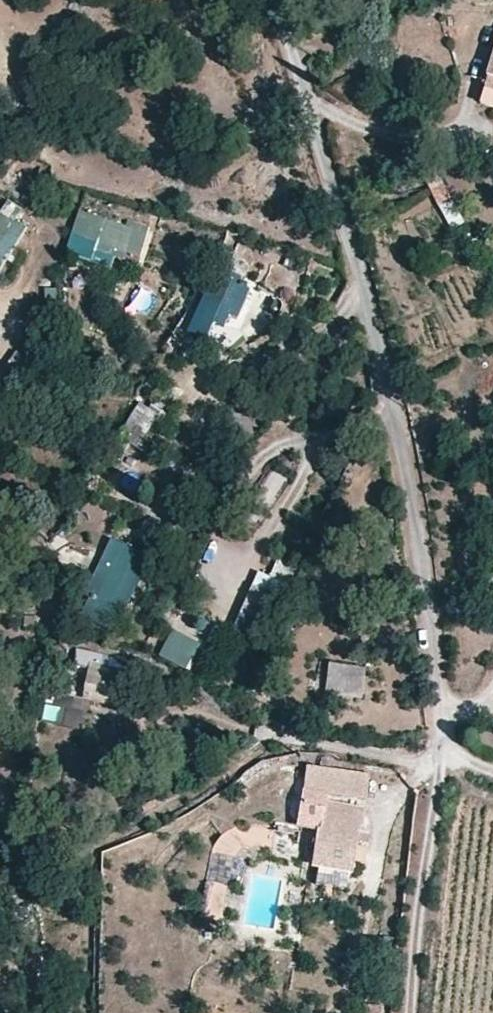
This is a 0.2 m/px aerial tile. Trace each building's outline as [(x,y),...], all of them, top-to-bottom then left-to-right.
[(484,91),(492,93),(492,62),(484,91)] [(26,229),(15,222),(23,209),(8,200),(1,211),(0,211),(0,270),(26,229)] [(456,201),(441,204),(446,228),(461,224),(456,201)] [(126,225),(80,211),(72,235),(84,239),(82,245),(137,263),(149,227),(127,220),(126,225)] [(209,335),(213,322),(231,327),(244,281),(208,272),(192,331),(209,335)] [(249,310),(270,318),(279,296),(257,288),(249,310)] [(134,404),(120,442),(145,451),(159,413),(134,404)] [(253,414),(235,404),(222,425),(241,436),(253,414)] [(261,419),(253,414),(241,436),(248,441),(261,419)] [(151,558),(113,538),(94,576),(97,578),(78,614),(112,631),(151,558)] [(230,635),(257,646),(290,564),(277,559),(270,576),(256,571),(230,635)] [(187,670),(200,643),(172,629),(158,656),(187,670)] [(95,653),(88,697),(115,704),(121,682),(141,687),(144,674),(116,667),(119,660),(95,653)] [(362,667),(333,663),(330,684),(359,689),(362,667)] [(359,689),(330,684),(329,694),(357,699),(359,689)] [(370,775),(313,768),(309,790),(366,796),(370,775)] [(356,846),(362,812),(326,807),(317,865),(353,870),(354,863),(356,846)] [(367,864),(369,849),(356,846),(354,863),(367,864)]
